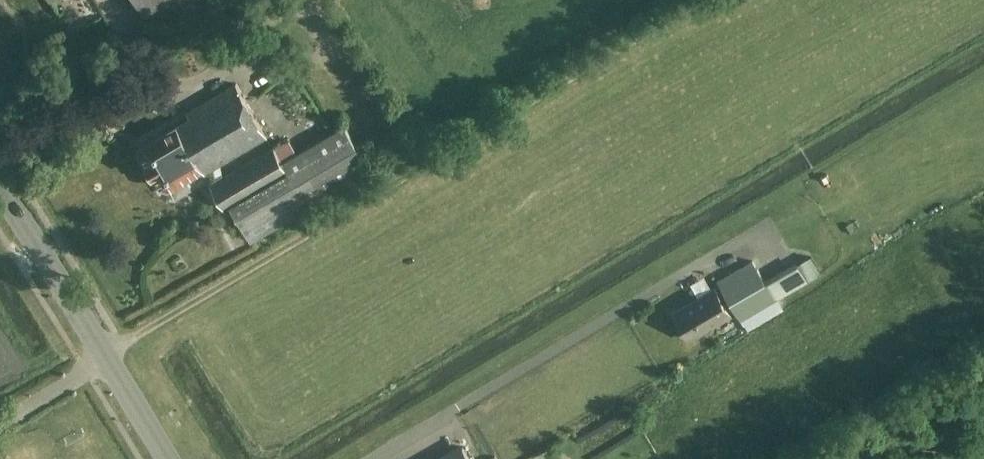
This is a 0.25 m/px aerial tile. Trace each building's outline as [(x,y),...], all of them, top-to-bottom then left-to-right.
[(151,26),(196,0),(135,0),(151,26)] [(204,173),(226,160),(267,136),(236,83),(187,112),(189,117),(176,125),(144,144),(142,152),(149,164),(147,165),(152,174),(154,173),(161,185),(169,187),(170,186),(176,196),(191,187),(186,178),(202,168),(204,173)] [(274,148),(233,172),(211,185),(226,209),(230,206),(251,241),(370,170),(350,135),(288,172),(274,148)] [(741,320),(775,300),(806,281),(795,260),(763,279),(752,261),(718,281),(741,320)] [(689,339),(731,314),(715,288),(705,294),(673,313),(689,339)] [(432,458),(469,458),(460,443),(432,458)]
